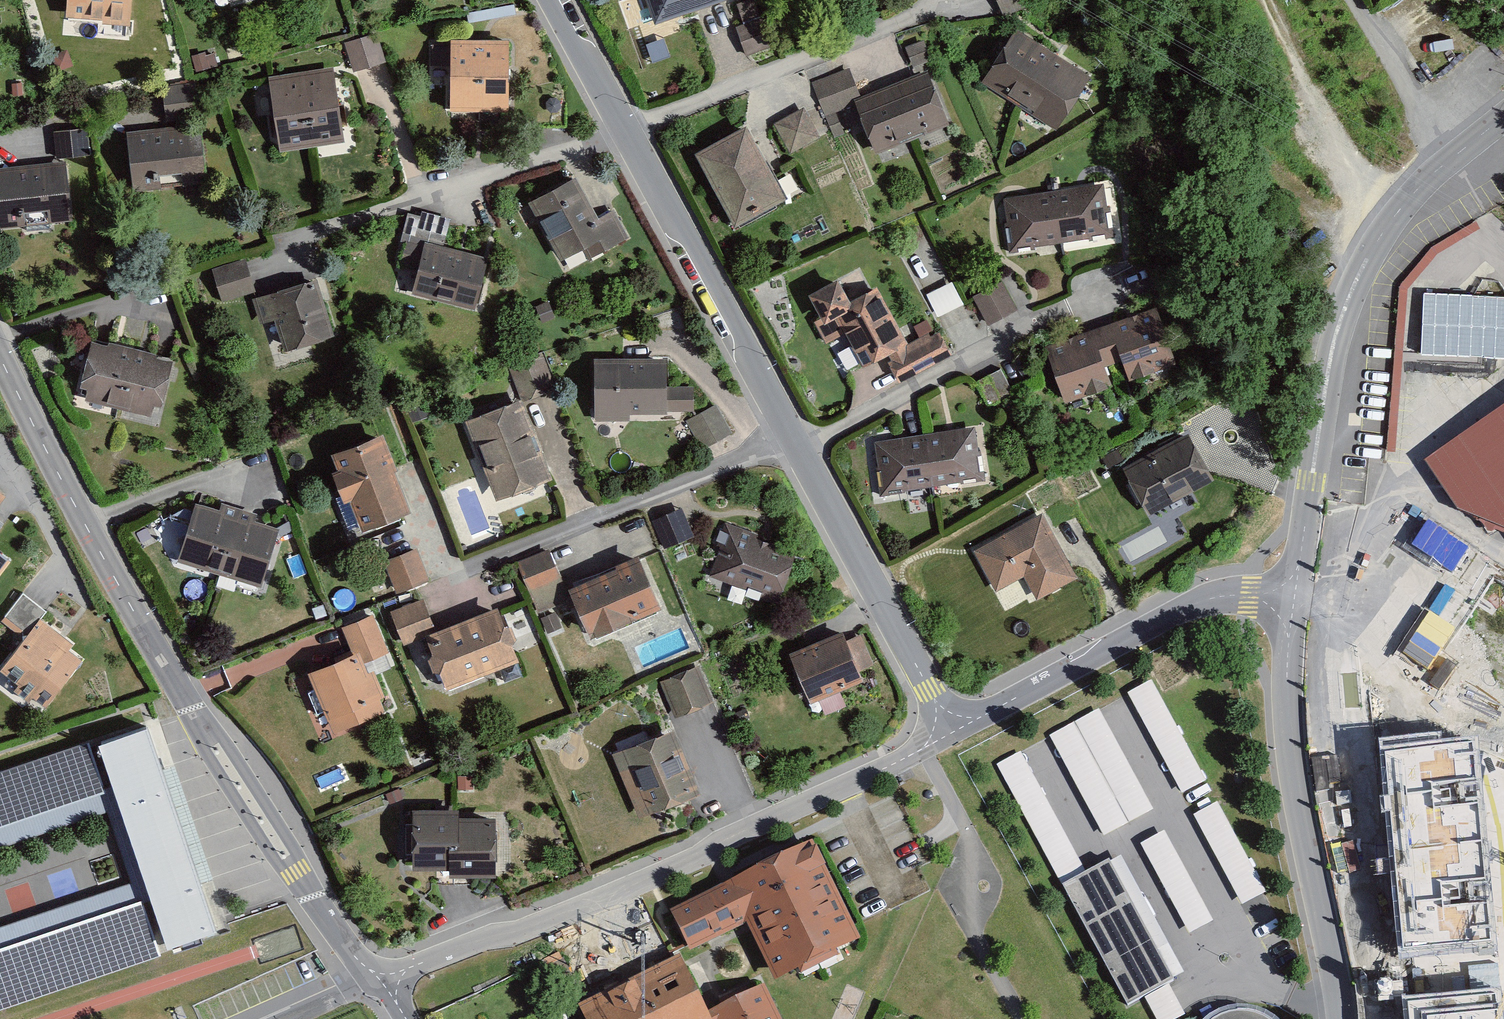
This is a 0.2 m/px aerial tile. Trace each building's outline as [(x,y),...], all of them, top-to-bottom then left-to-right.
[(73,15),(108,16),(108,25),(129,25),(130,0),(74,0),(73,15)] [(660,19),(714,0),(653,0),(660,19)] [(743,22),(759,16),(754,0),(749,0),(736,5),(743,22)] [(1004,17),(1036,4),(1034,0),(997,0),(1004,17)] [(774,48),(764,18),(736,27),(746,57),(774,48)] [(377,34),(344,44),(353,73),(385,63),(377,34)] [(1087,78),(1019,35),(989,82),(1057,125),(1087,78)] [(509,42),(451,41),(450,113),(509,114),(509,42)] [(53,54),(56,70),(72,63),(68,49),(53,54)] [(191,57),(196,73),(218,67),(215,54),(206,56),(205,53),(191,57)] [(332,68),(268,79),(280,153),(344,142),(332,68)] [(849,69),(812,83),(824,114),(861,100),(849,69)] [(884,91),(855,103),(876,155),(950,126),(929,74),(884,91)] [(196,84),(162,88),(166,123),(200,119),(196,84)] [(821,138),(805,108),(775,124),(791,154),(821,138)] [(201,126),(126,133),(131,193),(207,185),(201,126)] [(87,129),(54,132),(57,159),(90,156),(87,129)] [(747,129),(703,153),(738,220),(783,196),(747,129)] [(0,169),(0,228),(72,220),(65,162),(0,169)] [(576,178),(532,203),(565,262),(583,252),(587,260),(629,237),(614,210),(598,219),(576,178)] [(1102,188),(1009,202),(1016,248),(1109,233),(1102,188)] [(448,222),(425,216),(424,220),(413,218),(402,262),(423,267),(417,291),(475,305),(487,258),(442,247),(448,222)] [(211,270),(221,303),(255,292),(245,259),(211,270)] [(840,280),(815,293),(830,320),(822,324),(830,339),(850,328),(867,360),(887,349),(904,381),(948,357),(936,333),(909,347),(878,288),(852,302),(840,280)] [(317,281),(252,300),(260,325),(274,321),(284,353),(334,338),(317,281)] [(952,282),(926,295),(938,319),(964,305),(952,282)] [(1002,284),(976,297),(990,324),(1016,311),(1002,284)] [(1425,290),(1421,353),(1503,357),(1503,294),(1425,290)] [(1155,309),(1047,350),(1067,403),(1111,386),(1105,368),(1123,361),(1130,381),(1176,364),(1155,309)] [(168,362),(98,344),(85,394),(154,413),(168,362)] [(543,358),(510,370),(522,402),(555,391),(543,358)] [(667,363),(594,363),(595,421),(630,421),(630,415),(667,414),(667,412),(667,387),(667,363)] [(1000,370),(977,383),(989,404),(1012,391),(1000,370)] [(667,387),(667,412),(694,411),(694,387),(667,387)] [(519,404),(470,423),(499,499),(548,480),(519,404)] [(716,406),(688,421),(703,449),(731,434),(716,406)] [(976,432),(881,444),(887,490),(981,478),(976,432)] [(1188,435),(1124,470),(1149,516),(1213,482),(1188,435)] [(382,448),(339,464),(364,532),(407,515),(382,448)] [(682,510),(652,523),(664,550),(694,537),(682,510)] [(277,538),(202,515),(186,567),(261,590),(277,538)] [(1041,516),(974,553),(996,593),(1024,578),(1037,600),(1077,578),(1041,516)] [(1429,521),(1413,546),(1455,572),(1471,547),(1429,521)] [(792,558),(734,534),(717,576),(744,586),(747,579),(779,592),(792,558)] [(417,553),(389,564),(400,591),(428,581),(417,553)] [(550,555),(524,566),(542,609),(568,598),(550,555)] [(10,564),(0,556),(0,577),(10,564)] [(640,558),(578,584),(598,631),(660,605),(640,558)] [(44,612),(24,597),(7,620),(27,634),(44,612)] [(422,602),(392,614),(404,644),(434,632),(422,602)] [(1430,668),(1456,627),(1430,610),(1404,652),(1430,668)] [(495,616),(431,642),(450,688),(513,662),(495,616)] [(374,619),(347,630),(361,663),(387,652),(374,619)] [(72,650),(46,628),(9,673),(49,706),(82,667),(68,655),(72,650)] [(843,635),(789,657),(810,705),(863,682),(843,635)] [(354,654),(314,671),(339,731),(380,713),(354,654)] [(697,668),(662,683),(678,717),(712,703),(697,668)] [(1151,680),(1129,692),(1182,790),(1204,778),(1151,680)] [(1098,709),(1050,735),(1104,834),(1152,808),(1098,709)] [(0,773),(0,821),(114,783),(152,897),(0,947),(0,1006),(174,948),(171,940),(216,925),(149,723),(0,773)] [(673,733),(619,756),(642,810),(696,786),(673,733)] [(1382,748),(1396,950),(1490,943),(1475,741),(1382,748)] [(997,764),(1128,1005),(1175,980),(1111,862),(1088,875),(1020,751),(997,764)] [(152,897),(114,783),(0,821),(0,844),(107,809),(131,881),(0,925),(0,947),(152,897)] [(1219,801),(1196,814),(1243,902),(1266,890),(1219,801)] [(458,810),(418,810),(418,861),(457,861),(457,817),(458,810)] [(496,817),(457,817),(457,861),(457,868),(495,868),(496,817)] [(1164,831),(1142,842),(1188,930),(1211,918),(1164,831)] [(813,837),(671,908),(691,949),(749,920),(778,977),(862,935),(813,837)] [(634,976),(650,1009),(655,1018),(712,1018),(707,1009),(681,954),(634,976)] [(578,1003),(585,1018),(655,1018),(650,1009),(634,976),(578,1003)] [(707,1009),(712,1018),(782,1018),(764,982),(707,1009)] [(1159,1018),(1175,1018),(1184,1015),(1173,988),(1149,998),(1159,1018)] [(1404,1018),(1501,1018),(1499,991),(1403,999),(1404,1018)] [(1265,1008),(1248,1003),(1224,1005),(1203,1017),(1202,1018),(1281,1018),(1265,1008)]
